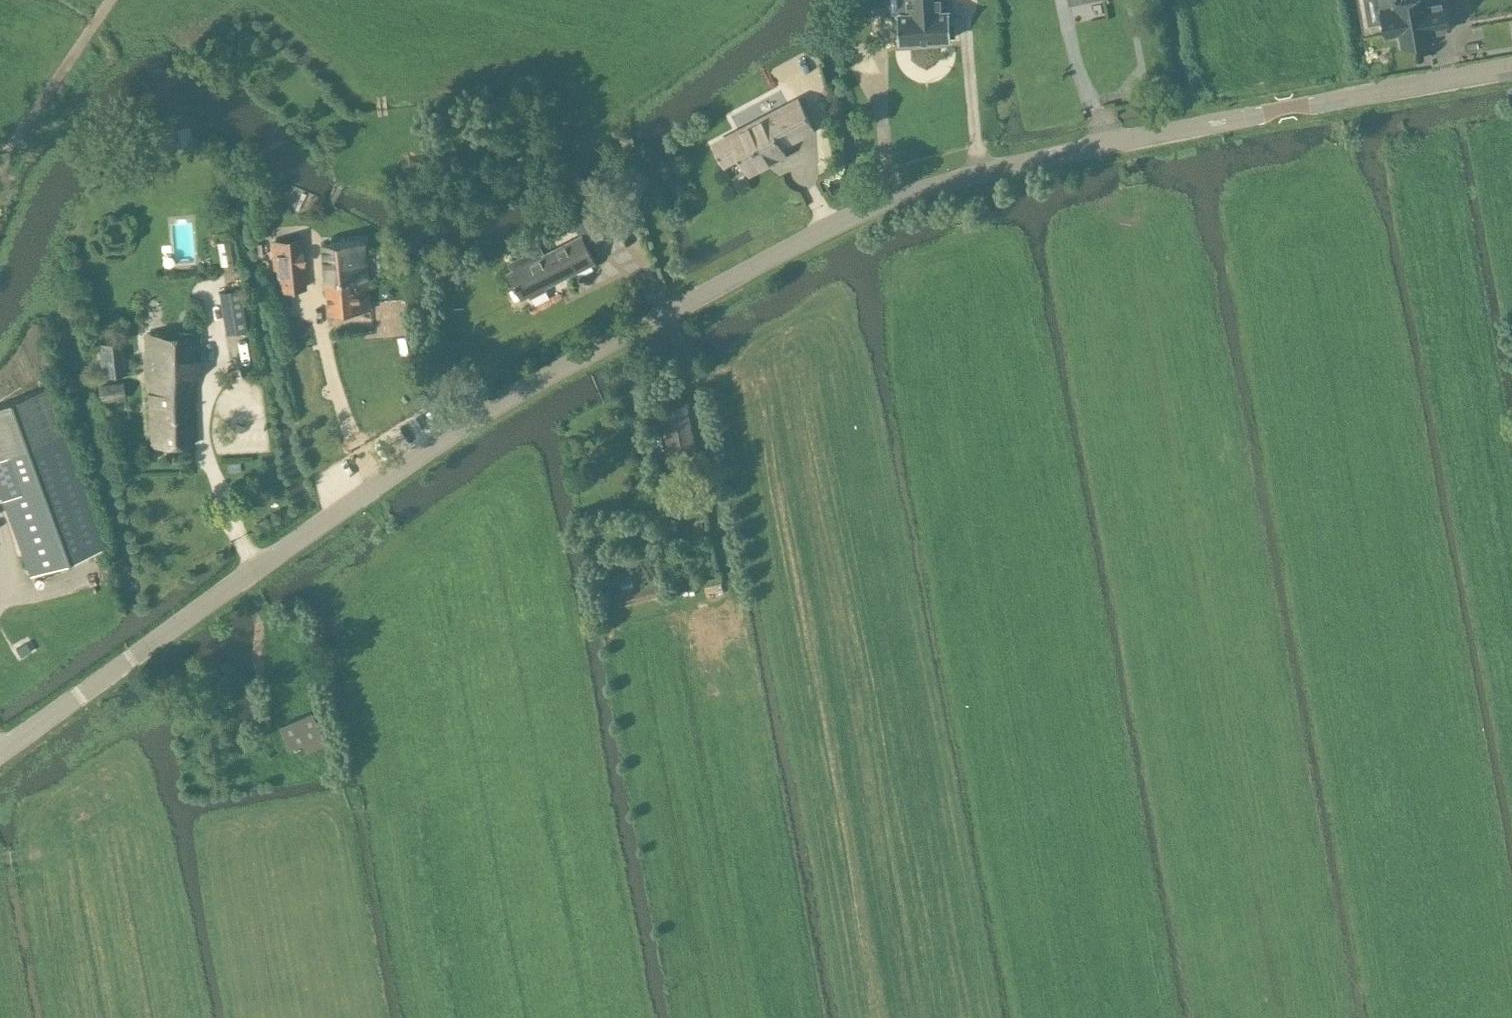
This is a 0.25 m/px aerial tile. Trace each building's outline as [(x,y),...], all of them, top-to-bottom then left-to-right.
[(906,13),(897,13),(899,42),(917,41),(916,30),(921,30),(920,27),(927,26),(927,22),(920,22),(919,12),(925,12),(925,1),(927,1),(927,0),(906,0),(906,13)] [(942,0),(927,0),(927,1),(925,1),(925,12),(919,12),(920,22),(927,22),(927,26),(920,27),(921,30),(916,30),(917,41),(951,39),(950,31),(954,31),(953,19),(950,19),(949,10),(943,10),(942,0)] [(1402,2),(1396,3),(1396,0),(1380,0),(1387,35),(1400,32),(1402,43),(1430,38),(1429,30),(1449,27),(1444,0),(1401,0),(1402,2)] [(787,133),(791,141),(814,129),(798,99),(713,144),(723,165),(739,156),(748,174),(786,153),(778,138),(787,133)] [(508,262),(512,269),(508,271),(521,297),(529,294),(530,296),(545,289),(544,286),(595,260),(581,234),(545,253),(541,245),(508,262)] [(307,289),(302,238),(271,241),(276,292),(307,289)] [(361,241),(320,242),(327,315),(369,310),(363,260),(361,241)] [(239,288),(226,290),(232,332),(246,329),(239,288)] [(145,373),(146,380),(146,383),(148,393),(151,423),(152,445),(192,444),(191,393),(196,380),(198,375),(199,357),(198,352),(197,334),(145,334),(145,373)] [(127,374),(123,341),(99,344),(103,377),(127,374)] [(123,381),(98,384),(100,402),(125,400),(123,381)] [(64,432),(47,387),(0,404),(0,497),(29,576),(106,547),(64,432)] [(696,454),(687,404),(661,409),(670,459),(696,454)] [(229,464),(229,472),(241,472),(240,463),(229,464)] [(311,712),(278,726),(289,750),(302,744),(322,736),(311,712)]
